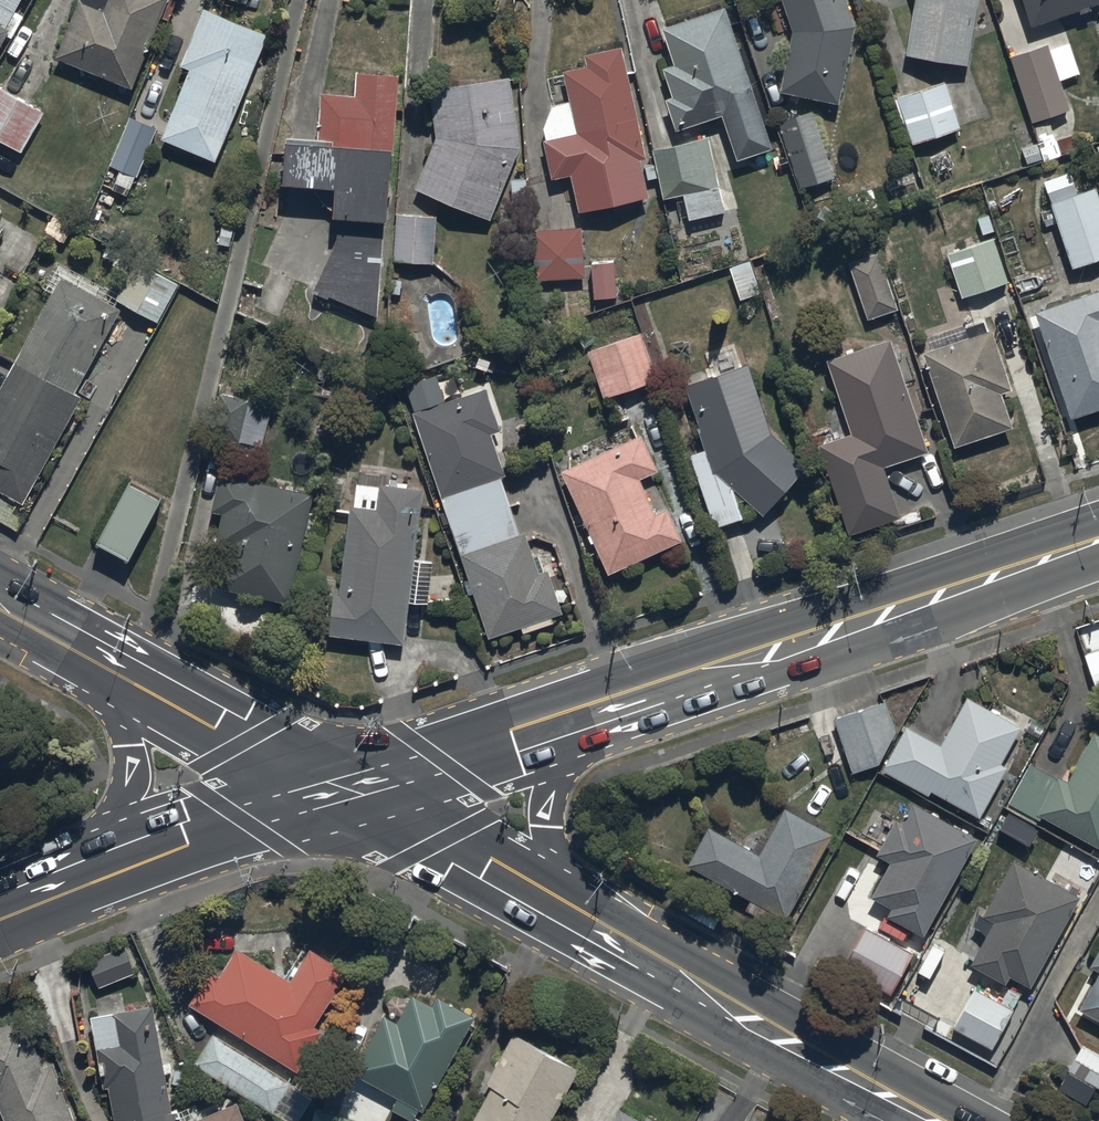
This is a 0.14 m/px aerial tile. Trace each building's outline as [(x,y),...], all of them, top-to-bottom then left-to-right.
[(10,28),(16,31),(25,15),(18,11),(23,0),(0,0),(0,47),(10,28)] [(56,55),(136,86),(169,0),(79,0),(56,55)] [(791,28),(780,87),(840,99),(855,20),(849,0),(783,0),(791,28)] [(907,51),(970,61),(980,0),(916,0),(907,51)] [(1033,22),(1098,0),(1025,0),(1033,22)] [(773,144),(725,3),(664,24),(676,59),(665,63),(675,93),(664,96),(675,127),(723,111),(738,155),(773,144)] [(218,158),(269,30),(206,5),(183,64),(192,67),(164,136),(218,158)] [(1048,40),(1009,53),(1032,122),(1071,109),(1061,79),(1081,72),(1071,41),(1051,47),(1048,40)] [(552,102),(550,103),(542,127),(552,177),(570,173),(578,210),(649,194),(641,156),(647,155),(623,44),(584,52),(586,61),(564,65),(571,99),(552,102)] [(390,215),(398,71),(354,69),(353,92),(321,90),(319,135),(292,133),(289,179),(337,181),(335,210),(338,210),(337,239),(315,287),(380,313),(386,215),(390,215)] [(428,86),(436,135),(415,187),(491,217),(520,144),(510,73),(428,86)] [(893,94),(909,143),(962,126),(946,77),(893,94)] [(22,151),(46,111),(0,84),(0,138),(22,151)] [(814,106),(777,118),(799,188),(837,175),(814,106)] [(160,123),(131,112),(111,162),(121,166),(112,187),(129,193),(137,174),(139,175),(160,123)] [(1077,149),(1072,134),(1057,139),(1051,119),(1033,125),(1044,160),(1077,149)] [(709,134),(653,146),(656,160),(645,162),(649,178),(659,176),(663,195),(686,190),(691,217),(725,210),(709,134)] [(1043,177),(1074,265),(1098,257),(1098,191),(1097,184),(1078,191),(1070,168),(1043,177)] [(440,214),(397,211),(394,259),(437,262),(440,214)] [(585,277),(582,224),(533,227),(536,279),(585,277)] [(995,234),(947,251),(962,295),(1010,279),(995,234)] [(60,439),(66,427),(73,431),(80,419),(73,415),(85,393),(79,390),(126,303),(161,322),(184,281),(125,249),(106,284),(57,258),(43,285),(51,290),(0,384),(0,487),(26,501),(52,454),(59,458),(67,443),(60,439)] [(880,249),(849,260),(868,317),(899,306),(880,249)] [(616,256),(592,258),(595,296),(619,294),(616,256)] [(1035,308),(1069,416),(1098,406),(1098,287),(1035,308)] [(919,337),(955,444),(1015,424),(1004,389),(1013,386),(992,324),(970,332),(967,321),(919,337)] [(642,330),(588,347),(604,395),(657,378),(642,330)] [(901,514),(884,463),(929,448),(891,336),(827,358),(851,431),(819,441),(850,532),(901,514)] [(808,462),(771,429),(748,359),(686,379),(708,445),(689,451),(713,525),(744,515),(735,488),(738,487),(763,512),(808,462)] [(532,553),(524,528),(519,530),(501,474),(506,472),(492,432),(501,429),(486,384),(412,409),(488,636),(521,625),(523,632),(554,621),(552,615),(564,611),(550,568),(546,569),(540,550),(532,553)] [(250,396),(221,390),(211,434),(240,441),(250,396)] [(643,431),(561,469),(608,571),(683,536),(668,504),(657,509),(642,476),(660,467),(643,431)] [(355,503),(349,502),(331,632),(403,642),(409,597),(429,600),(434,558),(417,555),(426,486),(413,485),(414,476),(407,475),(408,471),(360,464),(355,503)] [(231,541),(221,586),(293,601),(317,491),(221,470),(213,507),(224,509),(218,538),(231,541)] [(132,557),(165,495),(133,478),(100,539),(132,557)] [(1084,649),(1098,692),(1098,644),(1084,649)] [(904,722),(883,765),(976,812),(1021,724),(963,695),(940,740),(904,722)] [(884,697),(814,720),(831,773),(875,759),(894,725),(884,697)] [(1056,769),(1035,806),(1098,841),(1098,840),(1098,731),(1090,726),(1064,774),(1056,769)] [(891,852),(869,893),(925,923),(975,831),(907,795),(879,845),(891,852)] [(708,822),(688,858),(786,911),(831,827),(781,800),(755,848),(708,822)] [(994,914),(972,955),(1027,985),(1077,893),(1009,857),(982,908),(994,914)] [(867,927),(847,963),(886,985),(906,948),(867,927)] [(212,967),(190,1003),(300,1070),(324,1030),(316,1025),(353,966),(307,938),(287,971),(240,942),(221,972),(212,967)] [(89,957),(101,988),(138,973),(126,942),(89,957)] [(1081,1001),(1098,1011),(1098,969),(1081,1001)] [(971,982),(951,1018),(990,1040),(1010,1003),(971,982)] [(418,1119),(474,1012),(439,994),(434,1003),(411,991),(397,1018),(387,1013),(356,1072),(398,1094),(392,1106),(418,1119)] [(243,1094),(187,1118),(184,1106),(175,1107),(157,1002),(91,1013),(104,1093),(113,1092),(118,1120),(255,1120),(243,1094)] [(10,1120),(78,1120),(54,1061),(48,1063),(28,1013),(0,1024),(0,1096),(10,1120)] [(1073,1065),(1098,1079),(1098,1032),(1093,1028),(1073,1065)] [(470,1120),(550,1120),(580,1067),(511,1029),(485,1077),(492,1081),(470,1120)] [(311,1120),(359,1120),(360,1118),(316,1106),(311,1120)] [(646,1111),(642,1118),(619,1106),(611,1120),(665,1120),(646,1111)]
